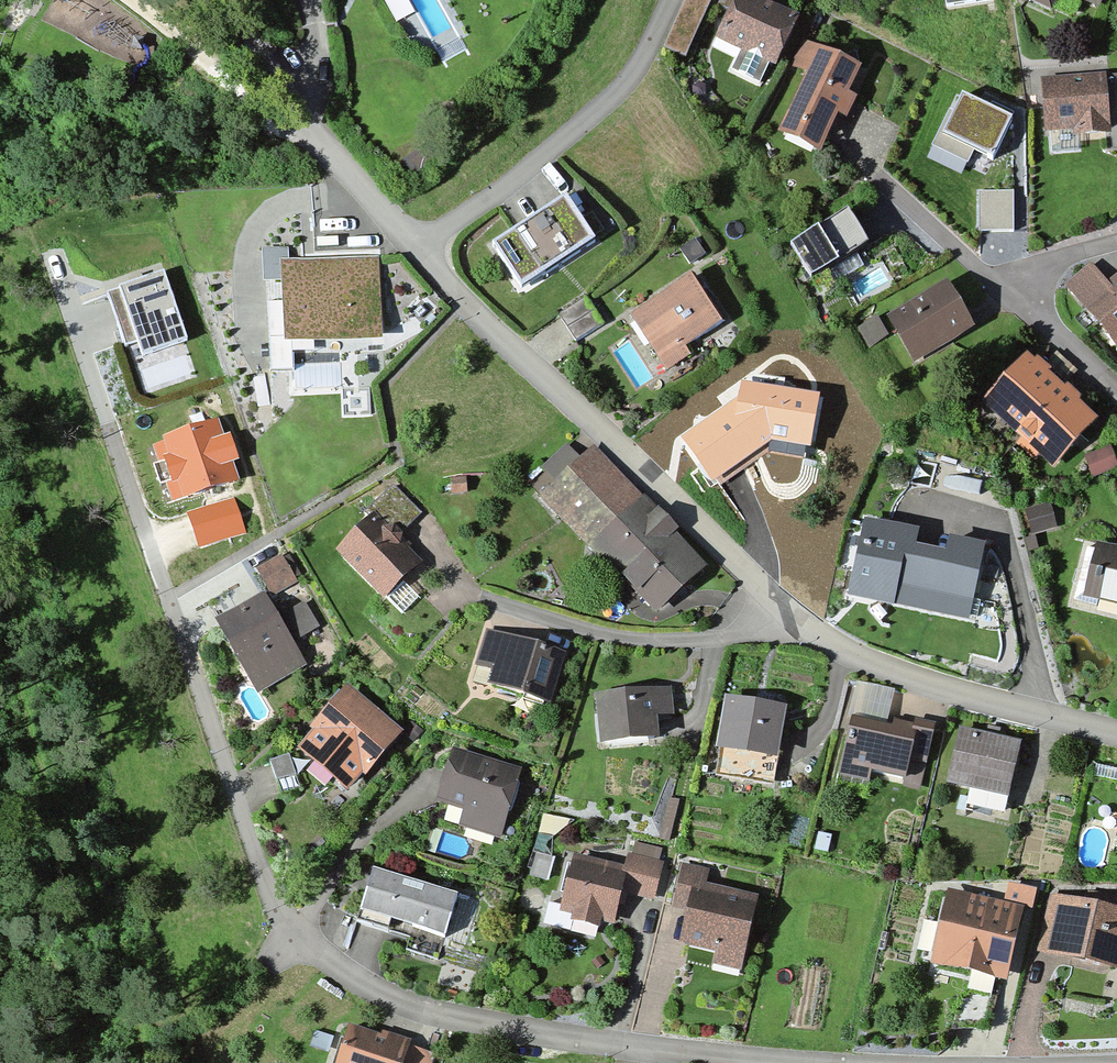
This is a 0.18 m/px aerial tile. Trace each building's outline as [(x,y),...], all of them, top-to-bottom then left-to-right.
[(767,0),(732,0),(729,8),(716,36),(742,48),(733,69),(757,80),(768,58),(774,61),(796,13),(767,0)] [(854,65),(803,43),(794,63),(807,69),(781,132),(819,148),(834,112),(845,117),(855,95),(843,90),(854,65)] [(1106,73),(1045,78),(1041,78),(1045,131),(1078,128),(1078,134),(1110,131),(1109,114),(1106,75),(1106,73)] [(1106,75),(1109,114),(1116,114),(1116,74),(1106,75)] [(1011,128),(964,105),(946,142),(993,165),(1011,128)] [(419,147),(398,163),(411,180),(432,165),(419,147)] [(591,238),(562,195),(492,242),(521,285),(591,238)] [(846,209),(791,242),(811,274),(865,241),(846,209)] [(696,239),(679,249),(687,264),(705,253),(696,239)] [(376,259),(280,262),(283,339),(379,336),(376,259)] [(1104,285),(1091,268),(1070,285),(1116,342),(1116,275),(1104,285)] [(184,336),(164,272),(123,285),(143,349),(184,336)] [(717,319),(688,277),(633,314),(668,365),(685,354),(679,344),(717,319)] [(970,325),(945,283),(889,316),(914,358),(970,325)] [(583,296),(557,313),(574,340),(601,323),(583,296)] [(877,317),(857,328),(867,347),(888,336),(877,317)] [(1094,419),(1027,357),(986,401),(1053,463),(1094,419)] [(738,396),(681,437),(713,482),(771,440),(810,445),(821,392),(741,379),(738,396)] [(222,436),(217,420),(164,437),(182,494),(236,477),(229,458),(237,455),(230,433),(222,436)] [(1093,476),(1116,468),(1116,465),(1110,445),(1085,454),(1093,476)] [(702,564),(592,449),(544,494),(655,609),(702,564)] [(450,477),(451,493),(466,493),(466,477),(450,477)] [(369,508),(396,534),(419,510),(392,484),(369,508)] [(1052,501),(1025,509),(1032,533),(1059,525),(1052,501)] [(416,559),(371,516),(337,551),(381,594),(416,559)] [(914,531),(865,521),(851,592),(967,615),(981,545),(950,539),(946,556),(910,549),(914,531)] [(1098,545),(1086,593),(1116,601),(1116,550),(1098,545)] [(280,554),(254,570),(269,595),(295,580),(280,554)] [(276,616),(261,591),(213,620),(257,694),(305,666),(276,616)] [(302,600),(276,616),(291,641),(317,626),(302,600)] [(561,653),(487,631),(473,677),(548,699),(561,653)] [(396,731),(346,688),(296,746),(346,789),(396,731)] [(668,690),(598,696),(601,740),(654,735),(652,714),(670,713),(668,690)] [(778,709),(728,700),(720,743),(770,752),(778,709)] [(911,728),(852,716),(840,774),(867,779),(869,767),(902,774),(911,728)] [(1017,743),(961,730),(950,781),(1006,793),(1017,743)] [(517,770),(451,751),(437,797),(466,806),(461,824),(498,835),(517,770)] [(832,835),(817,833),(813,851),(828,853),(832,835)] [(624,870),(573,858),(561,909),(610,920),(617,888),(651,896),(658,864),(627,857),(624,870)] [(706,872),(684,867),(676,903),(689,906),(682,939),(718,947),(716,959),(738,964),(753,896),(703,885),(706,872)] [(453,895),(371,870),(359,908),(441,933),(453,895)] [(1019,908),(949,892),(933,961),(1003,977),(1019,908)] [(1052,898),(1041,948),(1116,964),(1116,912),(1052,898)] [(599,955),(590,962),(597,970),(605,963),(599,955)] [(347,1027),(336,1062),(427,1062),(430,1054),(347,1027)]
